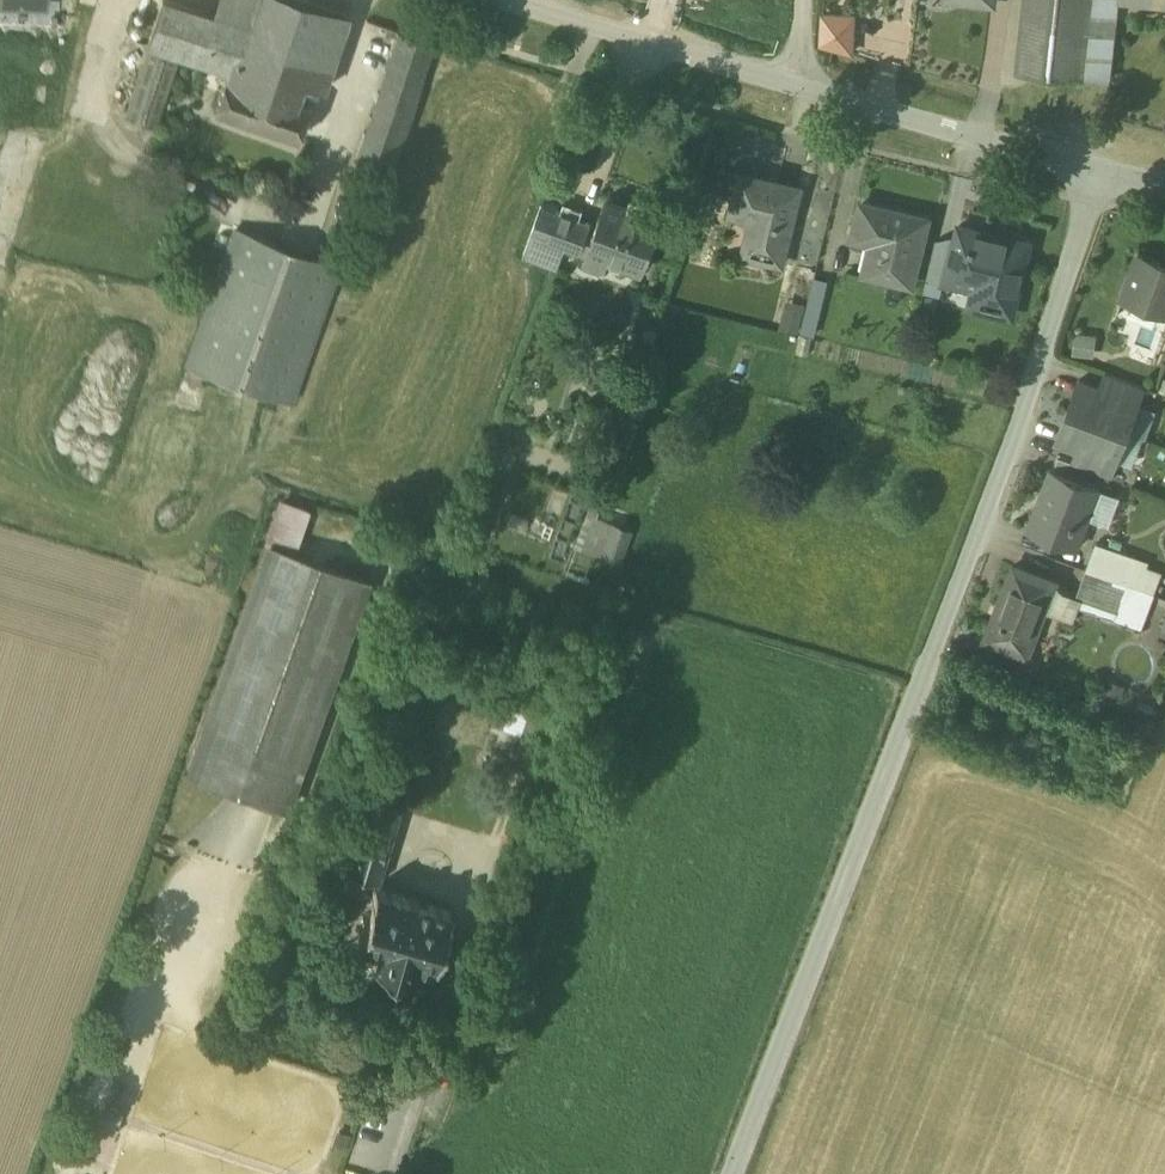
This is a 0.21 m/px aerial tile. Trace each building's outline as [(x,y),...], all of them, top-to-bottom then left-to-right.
[(305,0),(219,0),(214,15),(166,0),(162,0),(147,46),(148,46),(178,55),(228,71),(232,60),(302,83),(323,90),(349,15),(305,0)] [(1017,73),(1081,80),(1090,0),(1024,0),(1017,73)] [(1081,80),(1110,83),(1118,0),(1090,0),(1081,80)] [(854,16),(823,15),(821,45),(852,53),(854,16)] [(400,33),(359,146),(395,159),(405,131),(406,131),(436,46),(400,33)] [(178,55),(148,46),(126,116),(155,125),(178,55)] [(302,83),(232,60),(228,71),(215,109),(274,129),(298,138),(308,105),(297,101),(302,83)] [(800,188),(740,173),(733,199),(755,204),(743,250),(781,260),(800,188)] [(647,209),(627,201),(625,206),(611,200),(604,217),(600,215),(594,231),(598,233),(591,250),(604,255),(602,260),(620,267),(622,262),(641,270),(648,253),(653,255),(659,239),(654,237),(661,220),(645,214),(647,209)] [(925,217),(860,202),(852,235),(880,242),(873,272),(910,280),(925,217)] [(592,221),(542,203),(531,234),(565,246),(579,251),(582,244),(587,245),(591,234),(588,233),(592,221)] [(1029,241),(958,222),(953,243),(951,250),(944,277),(949,278),(972,284),(968,301),(1011,312),(1027,249),(1029,241)] [(340,265),(236,228),(187,365),(291,402),(340,265)] [(565,246),(531,234),(522,258),(556,270),(565,246)] [(953,243),(935,238),(926,279),(947,284),(949,278),(944,277),(951,250),(953,243)] [(1138,255),(1122,299),(1164,314),(1164,264),(1138,255)] [(814,334),(827,277),(812,274),(806,301),(784,296),(777,325),(814,334)] [(1096,335),(1076,333),(1074,356),(1094,357),(1096,335)] [(1144,388),(1104,373),(1098,388),(1136,401),(1135,403),(1138,404),(1144,388)] [(1098,388),(1077,380),(1067,410),(1068,411),(1125,431),(1135,403),(1136,401),(1098,388)] [(1068,411),(1067,410),(1056,440),(1077,448),(1114,461),(1115,459),(1125,431),(1068,411)] [(1114,461),(1077,448),(1072,462),(1112,477),(1118,460),(1115,459),(1114,461)] [(1097,488),(1049,471),(1028,531),(1076,548),(1097,488)] [(268,524),(302,532),(308,503),(275,495),(268,524)] [(628,531),(592,517),(580,548),(616,562),(628,531)] [(1135,558),(1095,543),(1086,570),(1126,585),(1135,558)] [(367,580),(268,545),(187,771),(287,806),(367,580)] [(1149,562),(1135,558),(1126,585),(1153,594),(1161,572),(1147,568),(1149,562)] [(1054,581),(1012,566),(986,640),(1028,655),(1043,612),(1054,581)] [(1126,585),(1086,570),(1077,596),(1076,597),(1116,611),(1126,585)] [(1064,591),(1054,581),(1043,612),(1071,622),(1076,607),(1067,604),(1071,593),(1064,591)] [(1153,594),(1126,585),(1116,611),(1076,597),(1077,596),(1071,593),(1067,604),(1076,607),(1112,620),(1112,621),(1141,631),(1153,594)] [(533,699),(513,758),(532,764),(552,705),(533,699)] [(398,807),(366,797),(360,816),(393,826),(398,807)] [(393,826),(360,816),(345,868),(377,877),(393,826)] [(451,906),(374,883),(357,937),(378,944),(373,960),(408,971),(413,955),(434,961),(451,906)]
